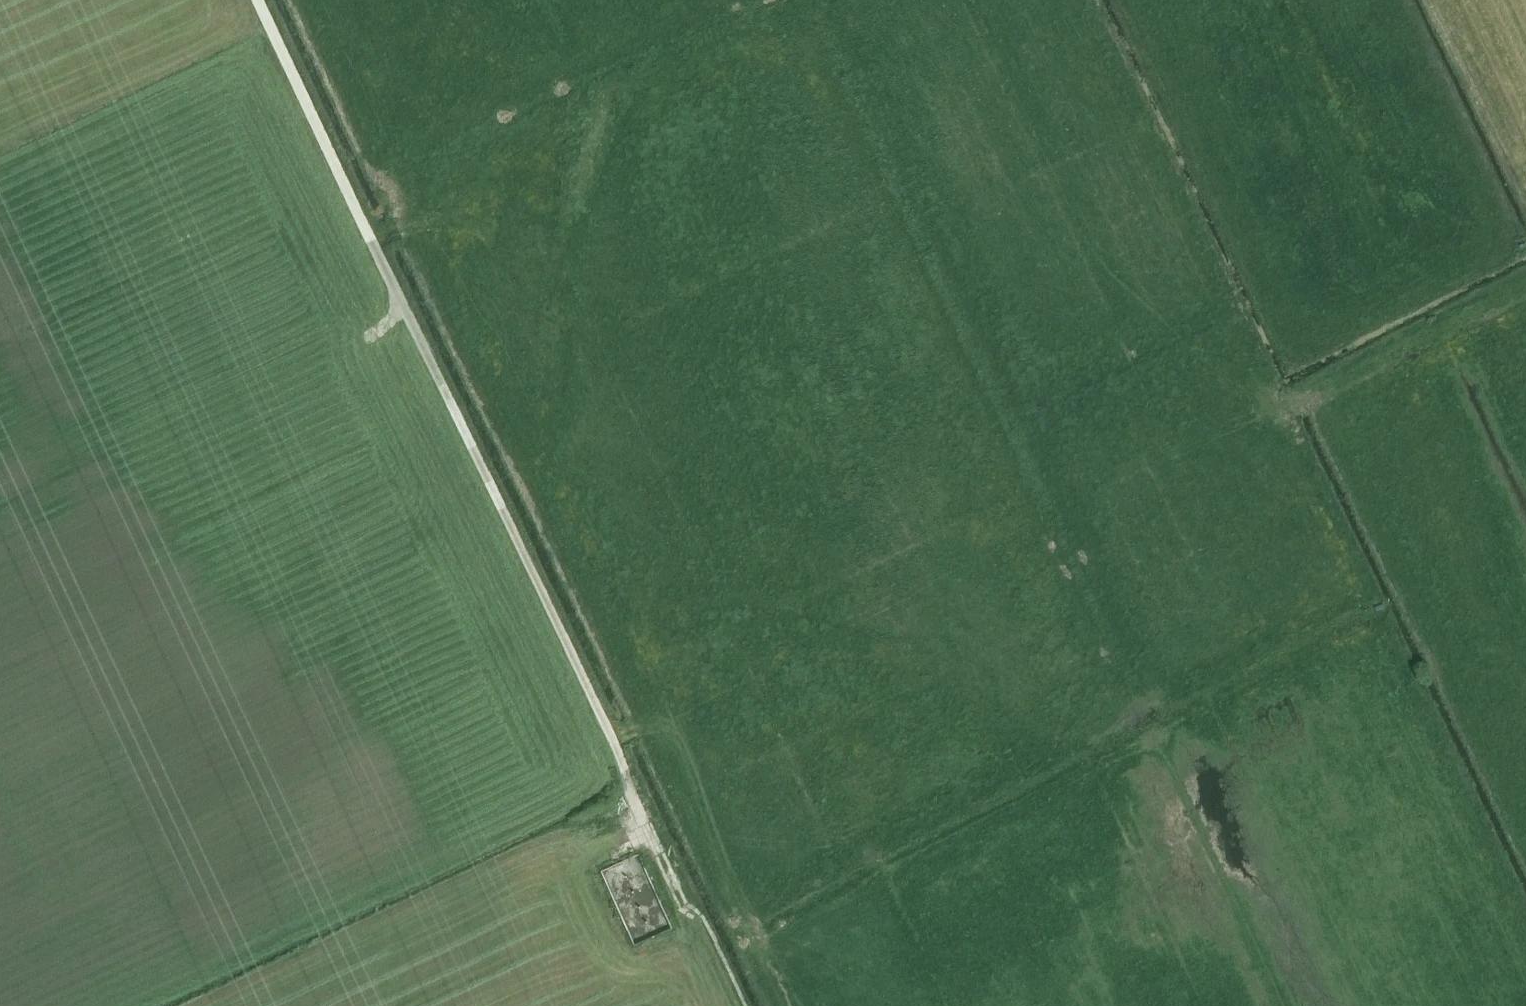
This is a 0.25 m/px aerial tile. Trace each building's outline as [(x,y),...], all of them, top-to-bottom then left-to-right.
[(652,844),(614,858),(628,895),(646,888),(650,899),(631,906),(639,928),(678,914),(652,844)]
